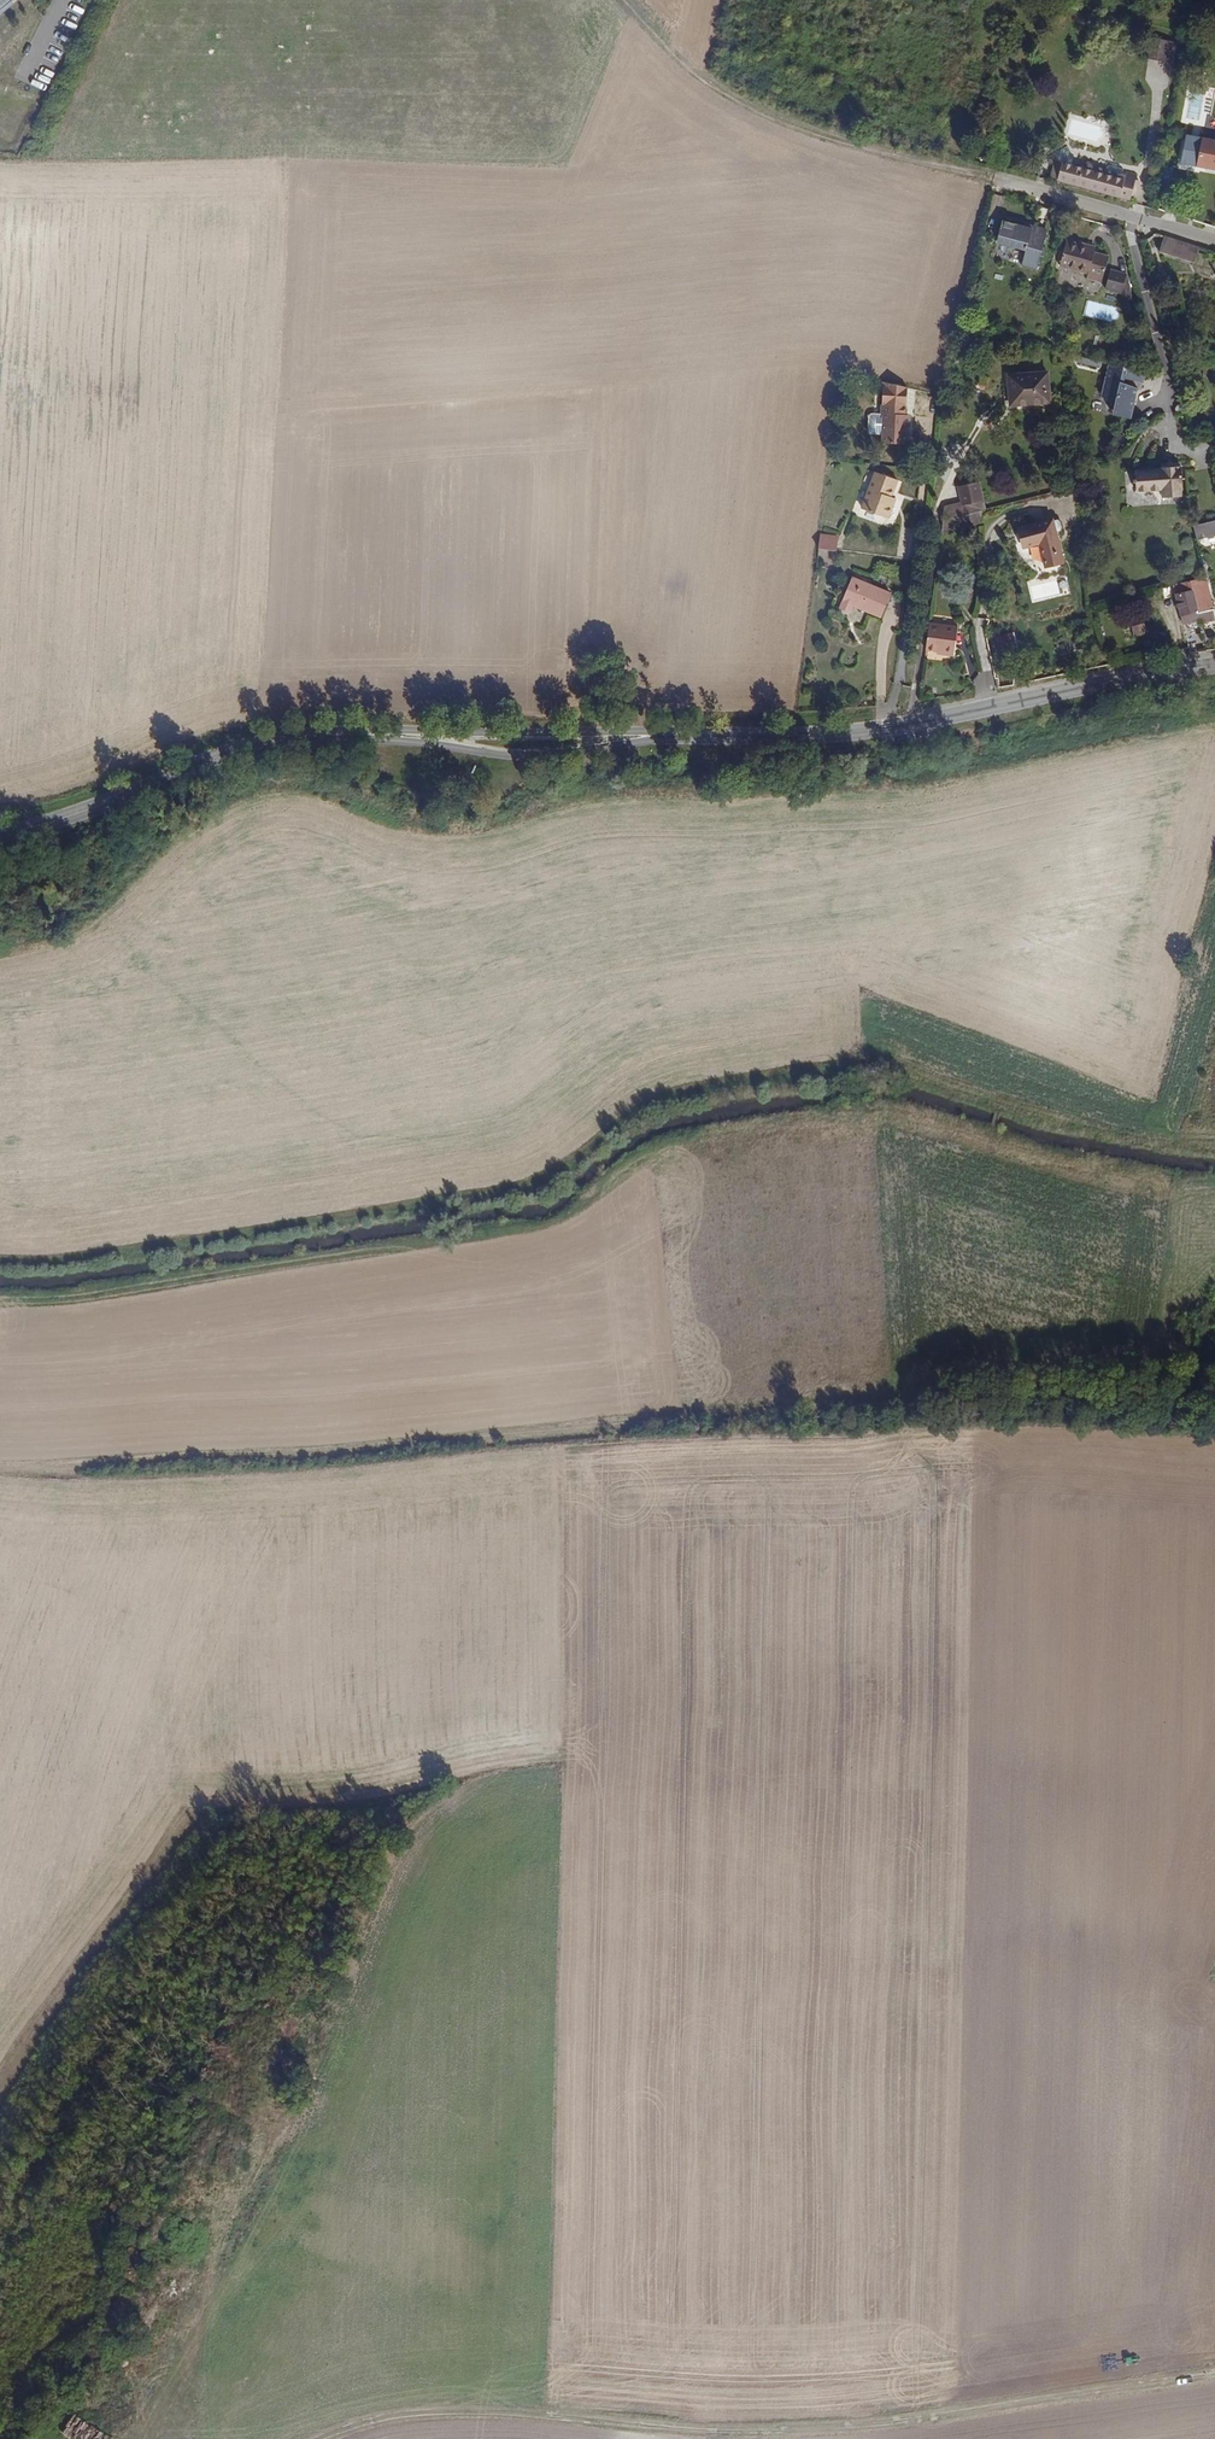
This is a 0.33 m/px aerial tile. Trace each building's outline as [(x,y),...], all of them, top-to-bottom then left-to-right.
[(16,0),(0,0),(0,14),(16,0)] [(1176,42),(1153,38),(1150,57),(1173,61),(1176,42)] [(1201,41),(1194,39),(1191,53),(1198,54),(1201,41)] [(1202,138),(1197,165),(1205,167),(1214,169),(1214,141),(1202,138)] [(1069,157),(1064,145),(1046,156),(1045,159),(1052,162),(1059,163),(1067,165),(1069,157)] [(1055,179),(1059,163),(1052,162),(1048,177),(1055,179)] [(1067,165),(1059,163),(1055,179),(1116,196),(1120,180),(1067,165)] [(1125,198),(1128,182),(1120,180),(1116,196),(1125,198)] [(1003,221),(998,239),(1027,247),(1021,265),(1037,269),(1048,233),(1003,221)] [(1199,248),(1166,237),(1160,252),(1194,263),(1199,248)] [(1027,247),(998,239),(993,257),(1021,265),(1027,247)] [(1094,247),(1066,239),(1059,265),(1088,273),(1088,275),(1103,279),(1109,255),(1092,251),(1094,247)] [(1107,287),(1122,291),(1133,294),(1127,273),(1112,269),(1107,287)] [(1133,294),(1122,291),(1128,312),(1137,310),(1133,294)] [(1143,383),(1146,373),(1109,364),(1101,396),(1114,406),(1131,420),(1138,389),(1124,383),(1125,379),(1143,383)] [(1049,372),(1011,376),(1013,405),(1052,401),(1049,372)] [(908,387),(884,381),(882,413),(872,412),(869,415),(868,430),(871,433),(883,433),(883,442),(907,444),(908,414),(906,414),(908,387)] [(1131,420),(1114,406),(1112,415),(1131,420)] [(1181,465),(1136,469),(1137,480),(1134,480),(1134,485),(1137,485),(1137,492),(1163,490),(1163,498),(1183,496),(1181,465)] [(896,480),(874,473),(861,509),(887,518),(894,498),(890,496),(896,480)] [(982,510),(986,509),(980,483),(958,488),(962,503),(945,507),(944,519),(954,517),(982,510)] [(957,528),(982,523),(982,510),(954,517),(957,528)] [(944,519),(942,531),(957,528),(954,517),(944,519)] [(1192,524),(1196,539),(1214,534),(1214,519),(1192,524)] [(1054,520),(1021,528),(1026,547),(1041,543),(1047,566),(1064,561),(1054,520)] [(821,538),(819,550),(836,552),(838,540),(821,538)] [(1032,546),(1035,569),(1044,568),(1041,545),(1032,546)] [(1204,575),(1173,583),(1183,623),(1198,620),(1198,623),(1214,619),(1204,575)] [(891,595),(854,580),(841,610),(852,615),(855,608),(882,618),(891,595)] [(958,626),(929,622),(926,648),(937,650),(944,650),(944,653),(954,654),(958,626)] [(1131,626),(1134,635),(1144,633),(1143,624),(1131,626)] [(1016,632),(997,636),(1001,656),(1020,651),(1016,632)] [(605,665),(593,666),(595,684),(607,682),(605,665)]
